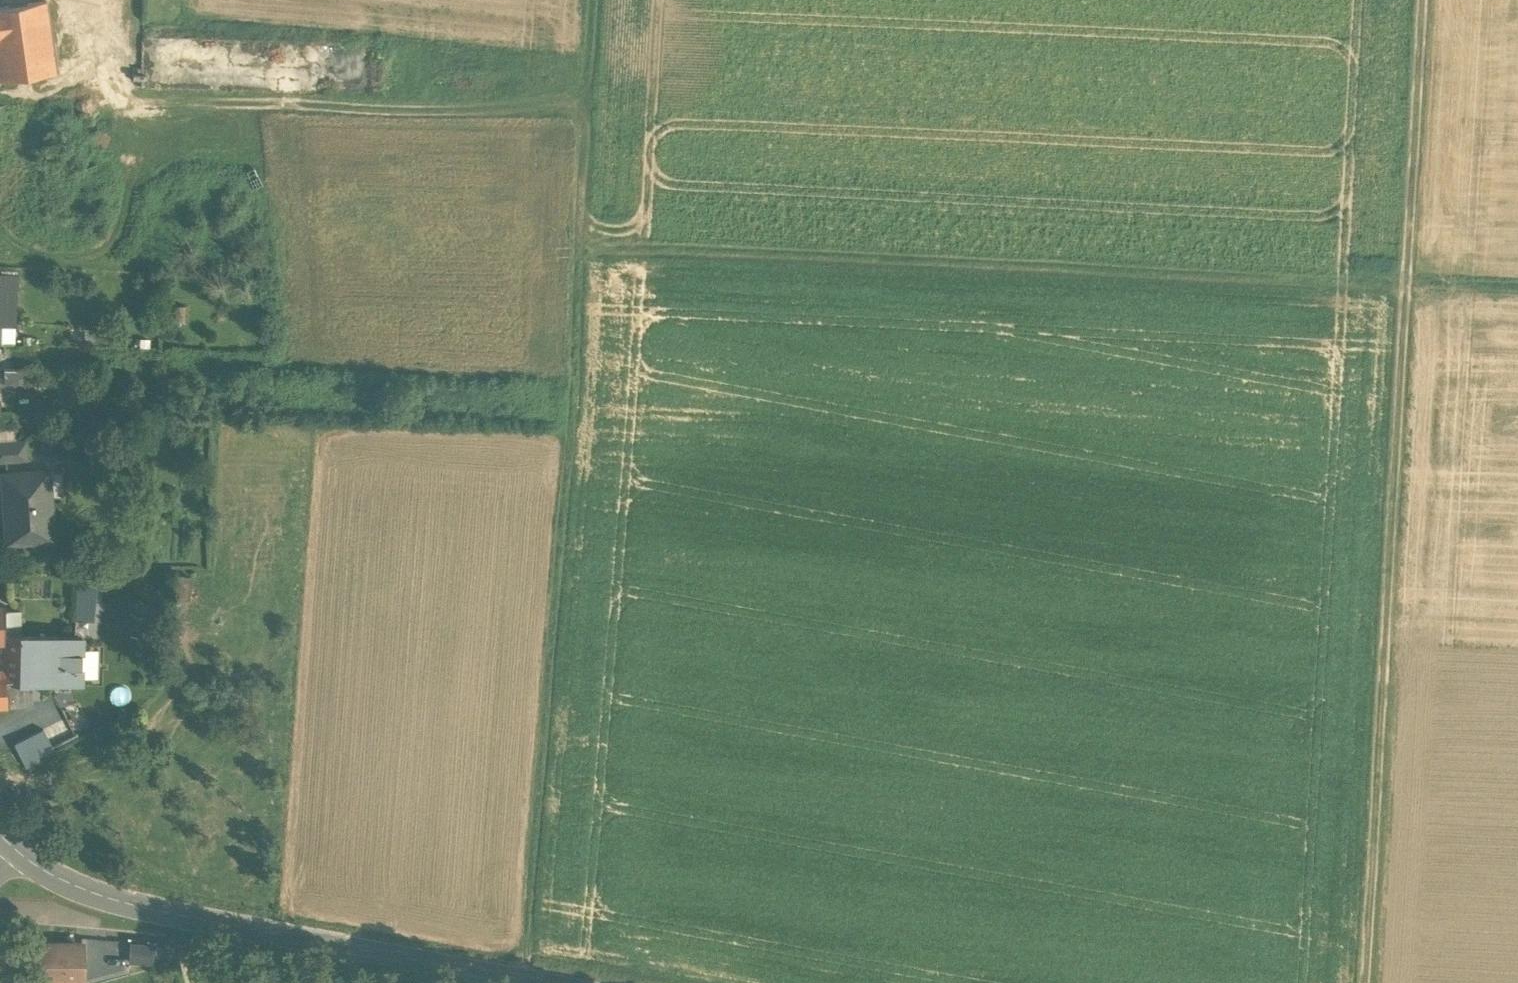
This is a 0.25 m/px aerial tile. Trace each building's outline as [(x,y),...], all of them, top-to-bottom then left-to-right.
[(56,72),(46,0),(0,6),(0,79),(56,72)] [(20,274),(6,273),(2,315),(16,315),(20,274)] [(2,344),(14,344),(14,328),(0,327),(0,344),(2,344)] [(0,442),(0,459),(27,457),(26,440),(0,442)] [(49,470),(3,473),(6,503),(10,502),(13,541),(54,538),(49,470)] [(96,619),(100,569),(82,567),(77,617),(96,619)] [(35,678),(45,677),(46,636),(9,636),(8,672),(2,672),(2,678),(35,678)] [(84,637),(46,636),(45,677),(84,679),(84,637)] [(5,704),(18,703),(36,702),(35,678),(2,678),(5,704)] [(54,751),(43,730),(16,743),(27,764),(54,751)] [(155,947),(133,944),(131,962),(153,965),(155,947)] [(82,949),(32,948),(32,975),(33,975),(55,976),(73,976),(81,976),(82,949)]
